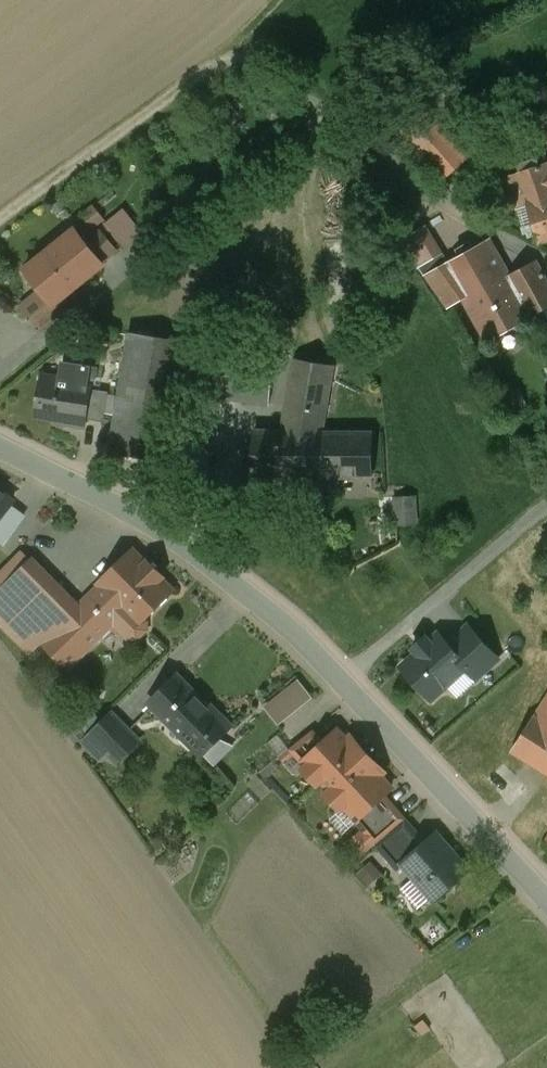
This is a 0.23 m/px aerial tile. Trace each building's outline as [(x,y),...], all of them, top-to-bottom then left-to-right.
[(447,159),(424,134),(408,149),(431,174),(447,159)] [(447,159),(431,174),(440,184),(456,170),(447,159)] [(506,177),(517,210),(528,206),(539,242),(546,240),(546,164),(506,177)] [(411,238),(432,264),(449,251),(429,224),(411,238)] [(76,230),(25,271),(49,301),(53,305),(62,297),(79,284),(78,283),(101,264),(102,265),(104,264),(103,263),(86,242),(76,230)] [(100,230),(86,242),(103,263),(117,252),(100,230)] [(489,242),(446,265),(464,299),(488,342),(531,318),(495,252),(489,242)] [(508,244),(495,252),(531,318),(546,309),(546,280),(537,261),(508,244)] [(446,265),(426,277),(430,282),(448,308),(464,299),(446,265)] [(419,267),(382,293),(393,308),(430,282),(426,277),(419,267)] [(40,290),(22,304),(32,316),(49,301),(40,290)] [(32,316),(29,318),(40,331),(70,307),(62,297),(53,305),(49,301),(32,316)] [(184,342),(130,333),(110,452),(165,461),(177,389),(184,342)] [(277,357),(184,342),(177,389),(269,404),(277,357)] [(294,360),(282,432),(322,433),(333,366),(294,360)] [(91,384),(43,377),(37,416),(69,422),(68,425),(84,428),(85,419),(90,390),(91,384)] [(107,392),(90,390),(85,419),(102,422),(107,392)] [(282,432),(254,432),(254,488),(339,489),(340,477),(372,477),(372,433),(322,433),(282,432)] [(20,510),(0,495),(0,537),(20,510)] [(414,496),(396,497),(397,526),(415,525),(414,496)] [(5,588),(33,561),(24,551),(0,575),(0,583),(5,588)] [(157,578),(133,554),(135,552),(133,551),(100,583),(101,584),(127,610),(140,623),(145,619),(173,591),(158,576),(157,578)] [(0,593),(0,601),(19,620),(56,584),(33,561),(5,588),(0,593)] [(56,584),(19,620),(42,643),(78,607),(56,584)] [(78,607),(42,643),(43,644),(68,669),(113,624),(127,610),(101,584),(78,607)] [(0,601),(0,620),(33,653),(43,644),(42,643),(19,620),(0,601)] [(140,623),(127,610),(113,624),(129,640),(137,640),(148,630),(148,622),(145,619),(140,623)] [(498,659),(469,627),(449,645),(468,666),(466,668),(476,678),(498,659)] [(439,634),(431,641),(427,636),(413,649),(417,654),(403,667),(432,699),(466,668),(468,666),(449,645),(439,634)] [(232,726),(211,705),(208,708),(177,676),(150,703),(183,736),(182,736),(201,756),(232,726)] [(282,720),(320,696),(308,676),(270,700),(282,720)] [(537,715),(546,722),(546,699),(537,715)] [(131,733),(110,712),(90,733),(120,763),(132,751),(123,741),(131,733)] [(535,714),(512,751),(546,773),(546,722),(537,715),(535,714)] [(347,741),(338,731),(337,730),(336,731),(323,743),(304,761),(305,762),(307,765),(304,768),(303,768),(302,769),(303,770),(304,770),(310,777),(317,785),(318,784),(322,781),(330,790),(327,793),(326,793),(325,794),(326,795),(339,809),(340,810),(341,809),(345,806),(357,818),(358,819),(384,795),(390,789),(392,788),(390,787),(379,776),(383,772),(384,771),(383,770),(353,737),(352,736),(347,741)] [(312,731),(290,748),(303,763),(305,762),(304,761),(323,743),(312,731)] [(384,795),(358,819),(357,818),(355,820),(375,844),(405,819),(384,795)] [(405,819),(375,844),(397,870),(403,865),(402,864),(426,843),(405,819)] [(453,857),(434,835),(426,843),(402,864),(403,865),(434,901),(469,870),(455,855),(453,857)]
